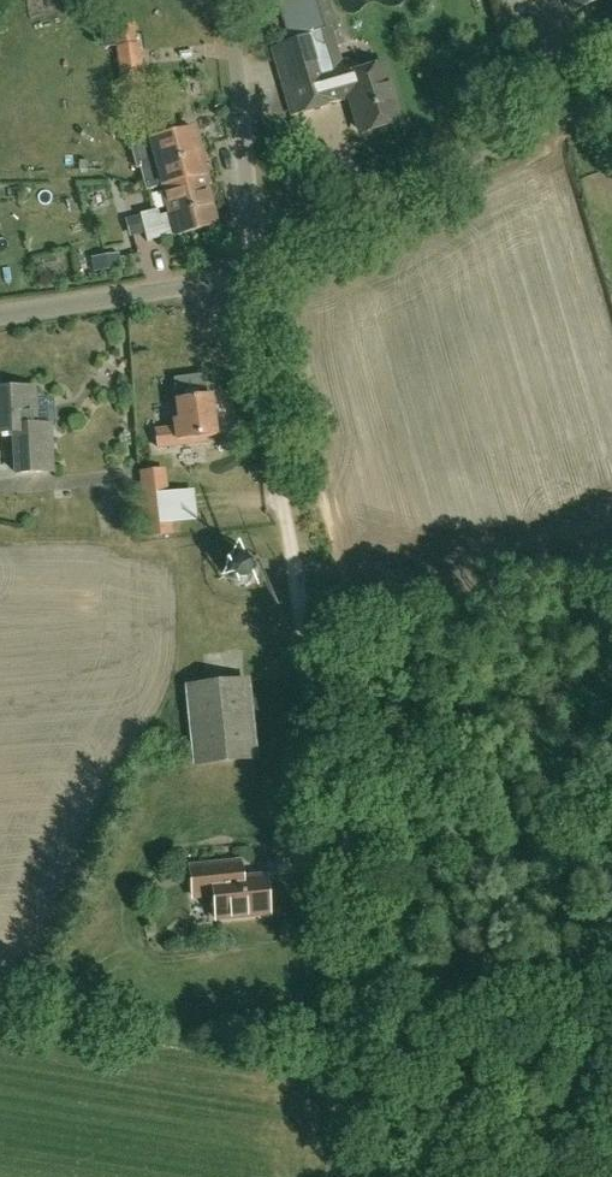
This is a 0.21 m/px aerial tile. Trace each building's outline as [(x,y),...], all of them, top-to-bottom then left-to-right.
[(363,71),(360,64),(353,60),(345,60),(342,60),(332,26),(336,25),(328,0),(297,0),(280,6),(290,38),(273,42),(292,112),(351,96),(356,115),(355,119),(357,126),(360,129),(360,131),(363,131),(367,132),(377,129),(379,126),(399,121),(384,66),(363,71)] [(574,9),(597,0),(570,0),(574,9)] [(271,33),(279,31),(276,19),(269,21),(271,33)] [(114,26),(118,71),(122,105),(147,102),(143,68),(140,44),(137,44),(135,24),(114,26)] [(164,186),(204,176),(206,176),(195,129),(153,139),(135,144),(131,150),(136,170),(141,168),(146,190),(164,186)] [(216,225),(204,176),(164,186),(171,214),(160,216),(158,210),(140,213),(147,241),(176,234),(176,235),(216,225)] [(115,187),(91,192),(96,213),(119,208),(115,187)] [(194,442),(193,437),(216,434),(212,395),(205,396),(203,378),(177,381),(179,399),(177,399),(179,418),(174,419),(175,427),(155,429),(157,446),(194,442)] [(11,388),(0,389),(0,432),(14,431),(36,430),(35,425),(33,387),(21,388),(20,386),(11,387),(11,388)] [(36,430),(14,431),(16,472),(51,470),(49,424),(35,425),(36,430)] [(146,526),(172,522),(168,492),(142,496),(146,526)] [(235,586),(241,587),(247,586),(252,583),(256,578),(258,573),(258,567),(256,561),(252,557),(247,554),(241,553),(235,554),(230,557),(226,561),(224,567),(224,573),(226,578),(230,583),(235,586)] [(198,763),(253,757),(245,681),(190,686),(198,763)] [(243,878),(241,862),(190,867),(193,896),(214,893),(217,918),(269,913),(265,876),(243,878)]
